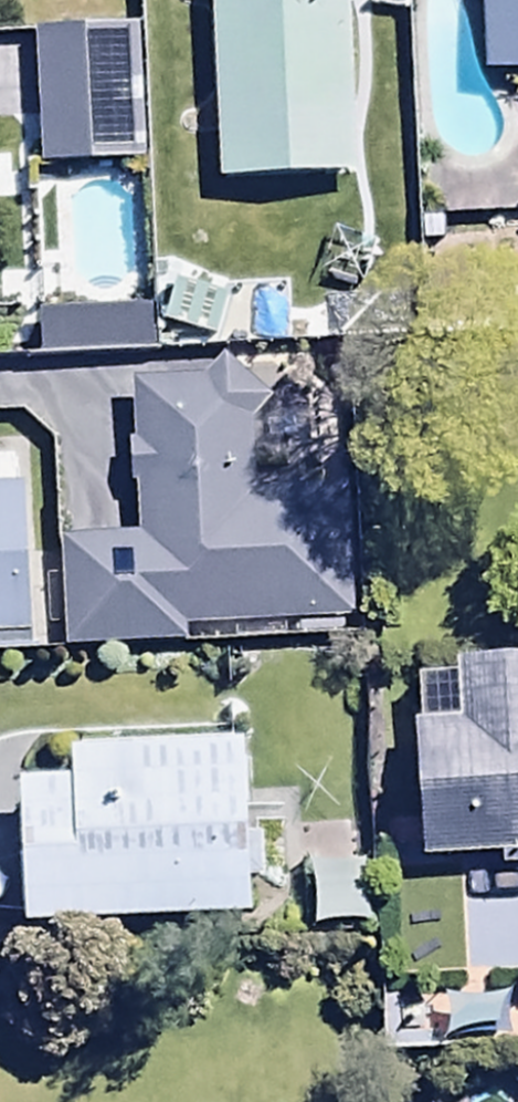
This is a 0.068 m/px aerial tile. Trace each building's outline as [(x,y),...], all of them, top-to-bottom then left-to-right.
[(246,210),(381,206),(375,23),(397,23),(396,0),(239,0),(246,210)] [(489,88),(517,87),(517,0),(485,0),(489,88)] [(139,42),(36,47),(42,177),(145,172),(139,42)] [(181,289),(164,333),(212,351),(236,289),(211,279),(203,298),(181,289)] [(156,317),(40,323),(42,365),(158,359),(156,317)] [(101,560),(106,670),(332,659),(325,509),(275,511),(269,393),(167,398),(175,556),(101,560)] [(29,645),(24,501),(15,501),(14,469),(0,470),(0,647),(29,645)] [(449,879),(517,877),(517,665),(497,665),(499,738),(445,739),(449,879)] [(248,757),(75,765),(76,798),(23,800),(30,943),(256,933),(248,757)] [(369,874),(312,876),(315,933),(371,931),(369,874)] [(509,1010),(449,1012),(449,1049),(510,1048),(509,1010)]
